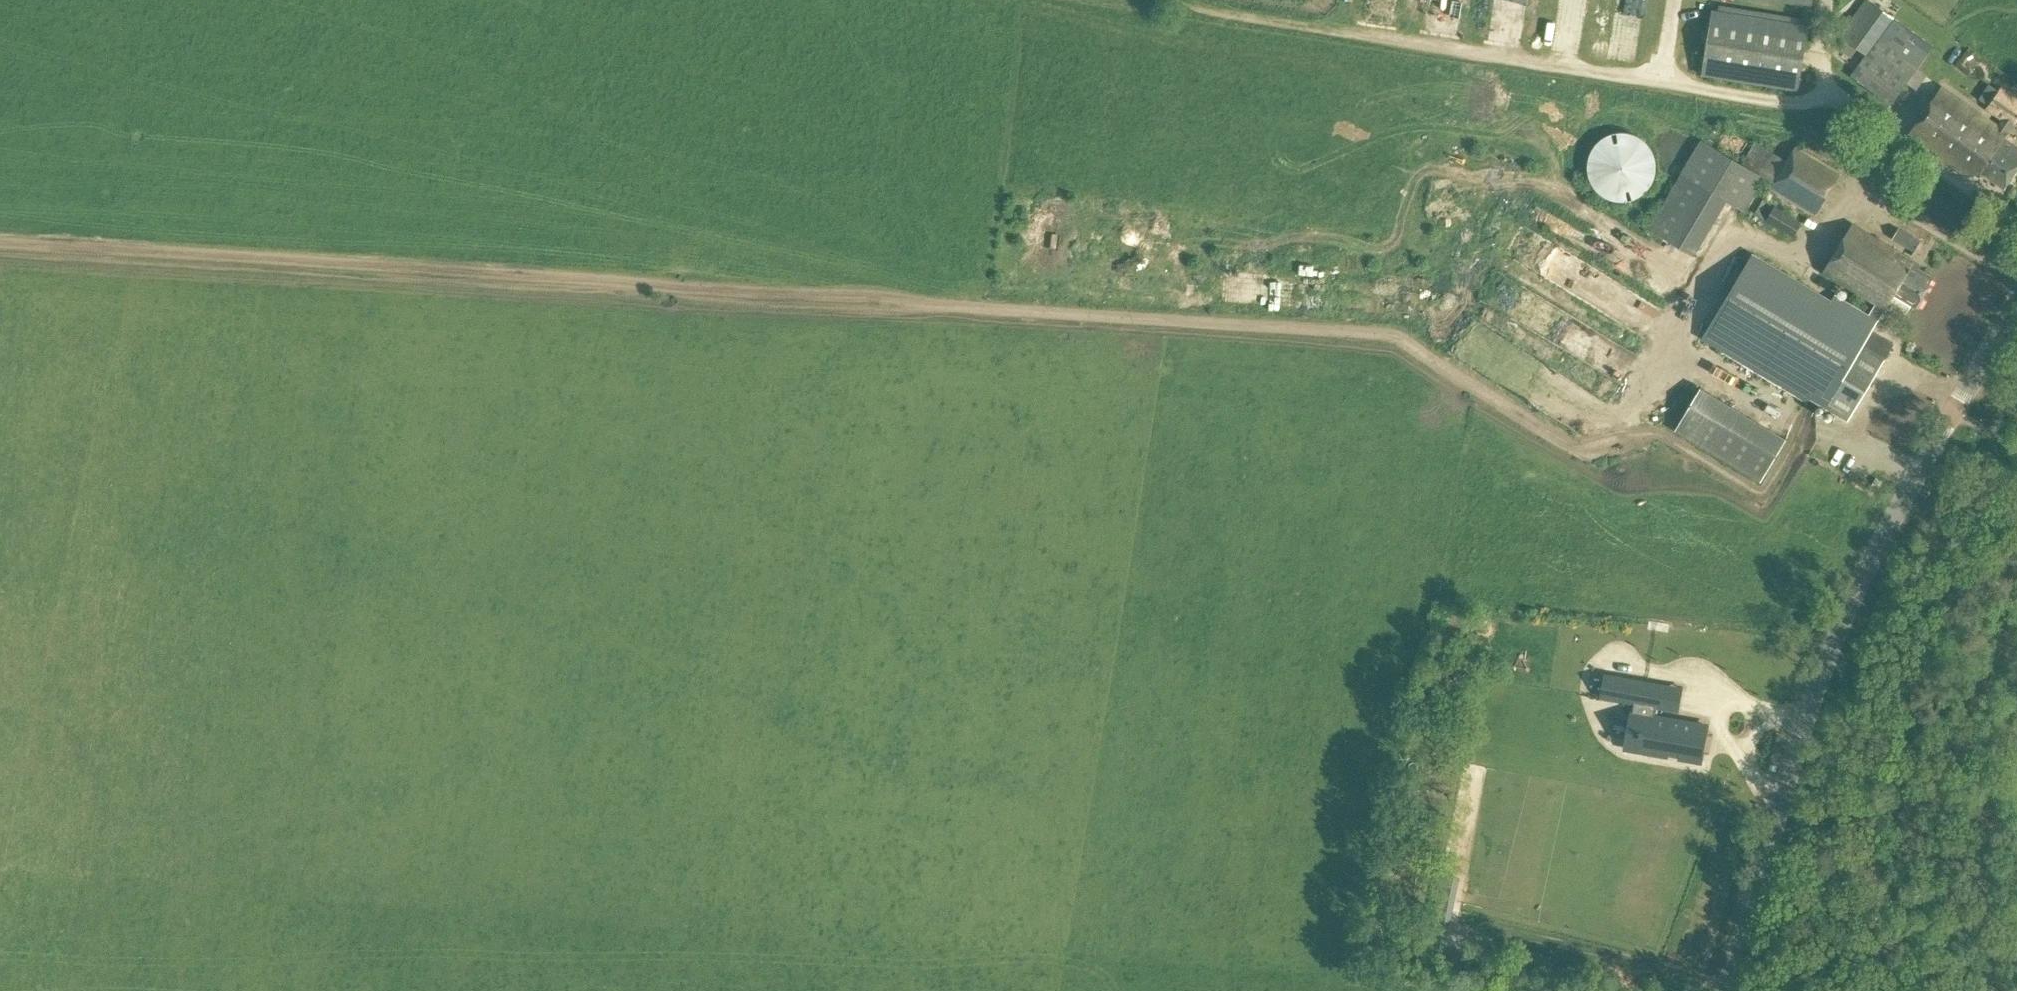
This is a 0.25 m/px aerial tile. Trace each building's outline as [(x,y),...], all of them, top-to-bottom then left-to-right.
[(1869,0),(1864,0),(1851,17),(1858,22),(1845,40),(1866,56),(1851,76),(1890,105),(1932,46),(1869,0)] [(1809,24),(1713,9),(1702,73),(1798,89),(1809,24)] [(1997,125),(1943,86),(1909,134),(1967,176),(1981,171),(2005,189),(2016,172),(2016,146),(2006,139),(2016,123),(2016,98),(2002,88),(1988,109),(2002,118),(1997,125)] [(1644,140),(1633,133),(1620,132),(1608,134),(1597,141),(1590,152),(1587,164),(1588,177),(1594,188),(1604,196),(1616,200),(1629,200),(1641,195),(1650,186),(1655,174),(1656,162),(1652,150),(1644,140)] [(1648,228),(1695,256),(1727,201),(1743,210),(1760,182),(1815,216),(1842,170),(1796,143),(1786,160),(1755,142),(1741,164),(1700,140),(1648,228)] [(1792,234),(1802,219),(1765,196),(1755,211),(1792,234)] [(1895,343),(1873,330),(1879,320),(1879,319),(1886,308),(1887,308),(1896,294),(1917,308),(1936,277),(1920,267),(1922,264),(1855,223),(1825,271),(1877,303),(1870,315),(1836,294),(1833,300),(1755,252),(1707,332),(1849,419),(1895,343)] [(1921,240),(1899,226),(1892,238),(1915,251),(1921,240)] [(1522,262),(1556,289),(1580,259),(1545,232),(1522,262)] [(1787,438),(1700,387),(1674,431),(1761,482),(1787,438)] [(1606,674),(1602,697),(1635,703),(1633,711),(1642,712),(1636,744),(1670,750),(1669,756),(1698,761),(1705,724),(1654,714),(1655,706),(1643,704),(1648,682),(1606,674)] [(1755,774),(1757,762),(1740,759),(1738,771),(1755,774)]
